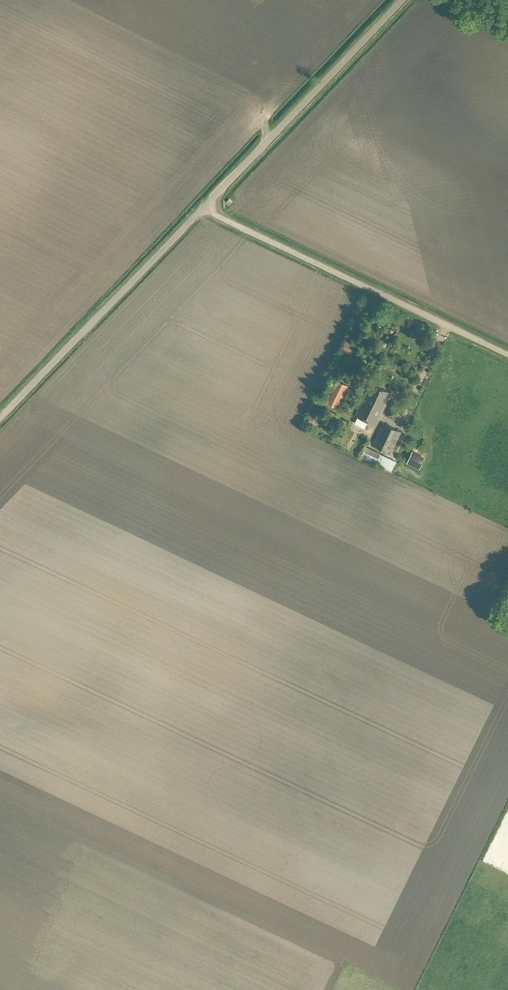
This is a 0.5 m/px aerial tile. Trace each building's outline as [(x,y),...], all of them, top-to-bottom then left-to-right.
[(348,355),(353,344),(346,341),(341,352),(348,355)] [(337,380),(327,401),(338,407),(348,385),(337,380)] [(376,426),(391,394),(377,387),(375,390),(370,388),(356,416),(358,417),(355,423),(365,427),(367,422),(376,426)] [(398,411),(401,405),(393,401),(390,407),(398,411)] [(391,454),(401,433),(383,424),(373,444),(391,454)] [(414,449),(408,460),(420,466),(425,455),(414,449)] [(360,457),(392,472),(397,462),(381,455),(378,459),(363,452),(360,457)]
